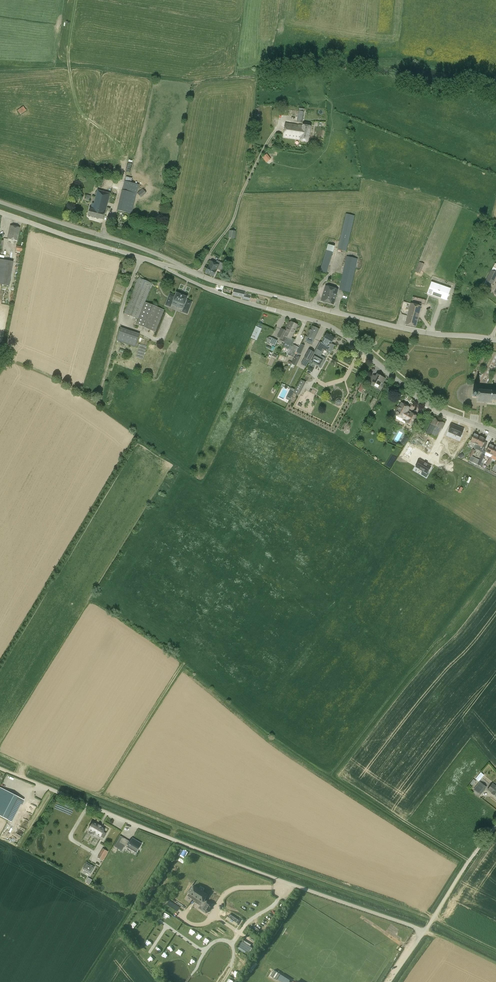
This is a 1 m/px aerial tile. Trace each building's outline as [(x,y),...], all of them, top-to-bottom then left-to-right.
[(283,137),(301,140),(300,141),(308,142),(311,126),(303,125),(285,123),(283,137)] [(267,163),(271,159),(267,154),(262,157),(267,163)] [(132,214),(139,185),(124,181),(117,210),(132,214)] [(143,188),(137,193),(141,197),(146,193),(143,188)] [(88,215),(96,217),(103,192),(98,190),(94,204),(92,203),(91,208),(90,208),(88,215)] [(110,194),(103,192),(96,217),(104,219),(106,212),(105,212),(110,194)] [(347,250),(355,215),(346,213),(339,243),(338,249),(346,251),(347,250)] [(17,241),(20,228),(10,226),(7,239),(17,241)] [(327,273),(335,246),(328,244),(320,271),(327,273)] [(350,292),(358,259),(346,256),(339,289),(341,290),(350,292)] [(13,262),(0,259),(0,284),(9,286),(13,262)] [(226,264),(217,260),(216,263),(211,261),(205,272),(214,276),(217,269),(222,272),(226,264)] [(492,270),(491,270),(485,281),(493,285),(495,278),(495,272),(492,270)] [(155,332),(164,310),(145,302),(152,284),(151,283),(141,279),(138,278),(124,313),(138,319),(136,324),(155,332)] [(446,300),(450,288),(431,282),(427,293),(446,300)] [(326,286),(321,301),(323,301),(323,302),(325,303),(326,302),(333,305),(334,303),(335,303),(335,301),(335,300),(338,290),(326,286)] [(247,294),(245,293),(234,290),(233,295),(244,297),(243,299),(250,301),(251,296),(246,295),(247,294)] [(188,297),(177,293),(176,297),(175,296),(171,294),(166,305),(170,307),(173,300),(178,302),(178,303),(181,304),(181,303),(186,305),(184,309),(188,311),(192,302),(188,300),(187,301),(186,301),(188,297)] [(421,304),(418,303),(418,305),(411,303),(406,324),(416,326),(421,306),(421,304)] [(285,343),(285,344),(288,338),(295,324),(294,323),(291,322),(291,323),(289,322),(285,331),(282,329),(278,337),(280,339),(279,341),(285,343)] [(288,338),(285,344),(291,347),(287,355),(293,358),(298,347),(292,345),(295,339),(292,338),(296,328),(297,328),(298,327),(297,326),(298,325),(295,324),(288,338)] [(314,340),(319,329),(312,326),(307,337),(314,340)] [(260,329),(256,327),(251,338),(256,339),(260,329)] [(121,328),(117,340),(136,347),(140,334),(121,328)] [(332,348),(333,347),(333,346),(334,346),(334,345),(331,344),(333,341),(334,341),(335,341),(336,339),(335,338),(335,337),(327,333),(323,340),(324,340),(322,343),(320,342),(309,363),(311,364),(309,367),(309,368),(313,370),(314,370),(316,365),(321,367),(321,366),(322,366),(324,361),(325,359),(319,356),(320,356),(323,350),(323,349),(324,349),(325,349),(326,350),(327,350),(328,349),(329,349),(330,349),(331,348),(332,348)] [(309,350),(304,359),(309,361),(314,352),(309,350)] [(300,357),(296,355),(292,364),(295,366),(300,357)] [(385,379),(377,375),(376,377),(374,376),(370,383),(374,385),(375,383),(379,385),(381,382),(382,383),(385,379)] [(306,382),(301,379),(294,392),(299,395),(306,382)] [(289,401),(295,390),(291,388),(286,399),(289,401)] [(478,390),(477,393),(473,392),(472,398),(477,398),(477,402),(487,403),(491,404),(491,401),(495,401),(495,391),(492,391),(487,390),(478,390)] [(407,411),(410,408),(401,403),(398,409),(395,414),(403,419),(402,420),(406,422),(406,423),(412,426),(417,417),(411,413),(407,411)] [(442,429),(445,424),(434,418),(431,424),(426,433),(436,439),(441,429),(442,429)] [(465,430),(453,425),(451,433),(462,437),(465,430)] [(476,445),(480,437),(474,434),(470,442),(476,445)] [(480,437),(476,445),(477,445),(476,447),(478,449),(479,446),(482,447),(486,440),(480,437)] [(490,454),(492,455),(495,447),(490,445),(486,452),(485,454),(489,456),(490,454)] [(415,449),(409,446),(403,456),(409,459),(415,449)] [(430,466),(420,460),(416,466),(427,473),(430,466)] [(479,781),(484,775),(481,772),(476,778),(479,781)] [(480,782),(474,789),(481,794),(486,787),(480,782)] [(17,796),(0,788),(0,816),(6,819),(17,796)] [(101,836),(104,838),(106,834),(103,832),(105,829),(101,827),(101,826),(99,824),(98,825),(93,822),(92,824),(91,823),(89,827),(90,828),(89,829),(93,832),(92,833),(96,836),(97,834),(101,836)] [(132,838),(131,842),(124,838),(122,842),(118,840),(114,846),(118,848),(121,843),(127,847),(134,851),(135,850),(137,851),(142,844),(138,841),(138,842),(132,838)] [(87,862),(83,869),(91,873),(95,867),(87,862)] [(206,913),(212,905),(212,904),(207,901),(206,902),(204,901),(207,895),(207,896),(208,895),(207,895),(194,886),(193,886),(192,887),(191,887),(189,891),(190,891),(189,893),(189,892),(189,893),(188,896),(191,898),(193,896),(203,902),(200,905),(200,906),(203,907),(201,910),(206,913)] [(240,921),(229,914),(228,917),(238,924),(240,921)] [(276,980),(280,974),(273,970),(270,976),(276,980)]
